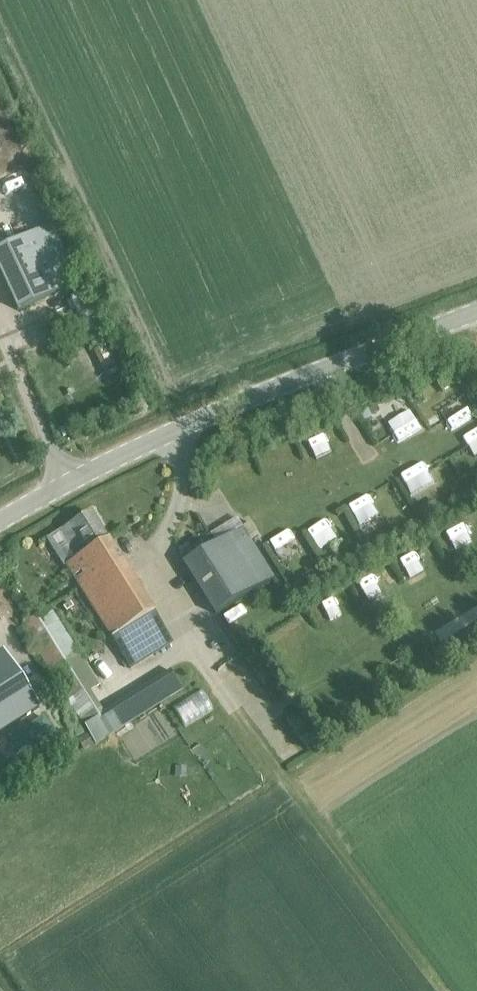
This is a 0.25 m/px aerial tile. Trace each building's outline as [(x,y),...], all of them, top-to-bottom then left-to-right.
[(16,310),(65,287),(38,229),(0,247),(0,275),(16,310)] [(72,300),(88,335),(103,328),(87,293),(72,300)] [(461,414),(476,404),(476,394),(470,382),(449,395),(461,414)] [(404,404),(381,418),(393,438),(416,423),(404,404)] [(416,481),(435,470),(425,451),(406,461),(416,481)] [(354,490),(364,512),(387,502),(377,480),(354,490)] [(312,511),(318,529),(341,520),(334,502),(312,511)] [(106,539),(105,539),(88,513),(60,531),(77,558),(64,566),(111,639),(112,638),(131,668),(172,642),(106,539)] [(183,563),(215,615),(275,578),(251,539),(257,535),(249,522),(183,563)] [(307,526),(282,531),(287,555),(312,550),(307,526)] [(172,673),(100,718),(85,695),(99,686),(50,608),(21,627),(94,745),(182,690),(172,673)] [(2,652),(0,653),(0,733),(38,708),(2,652)] [(47,750),(60,741),(43,715),(8,738),(16,751),(39,737),(47,750)]
